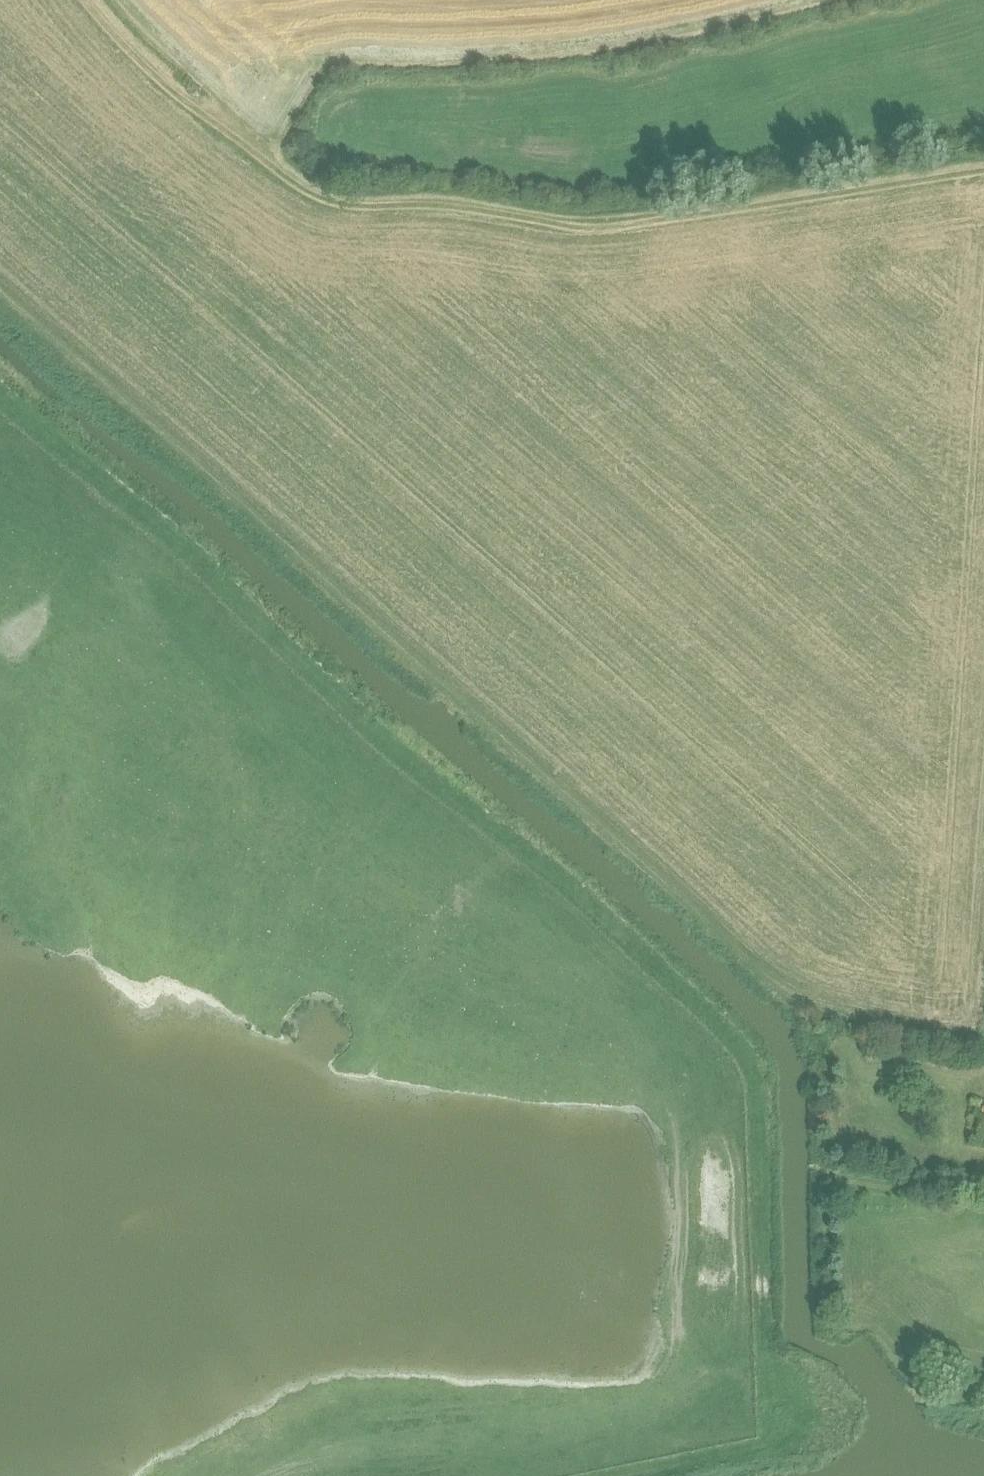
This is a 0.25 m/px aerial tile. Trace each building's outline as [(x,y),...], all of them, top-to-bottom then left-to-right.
[(982,1105),(976,1135),(983,1137),(983,1105),(982,1105)]
